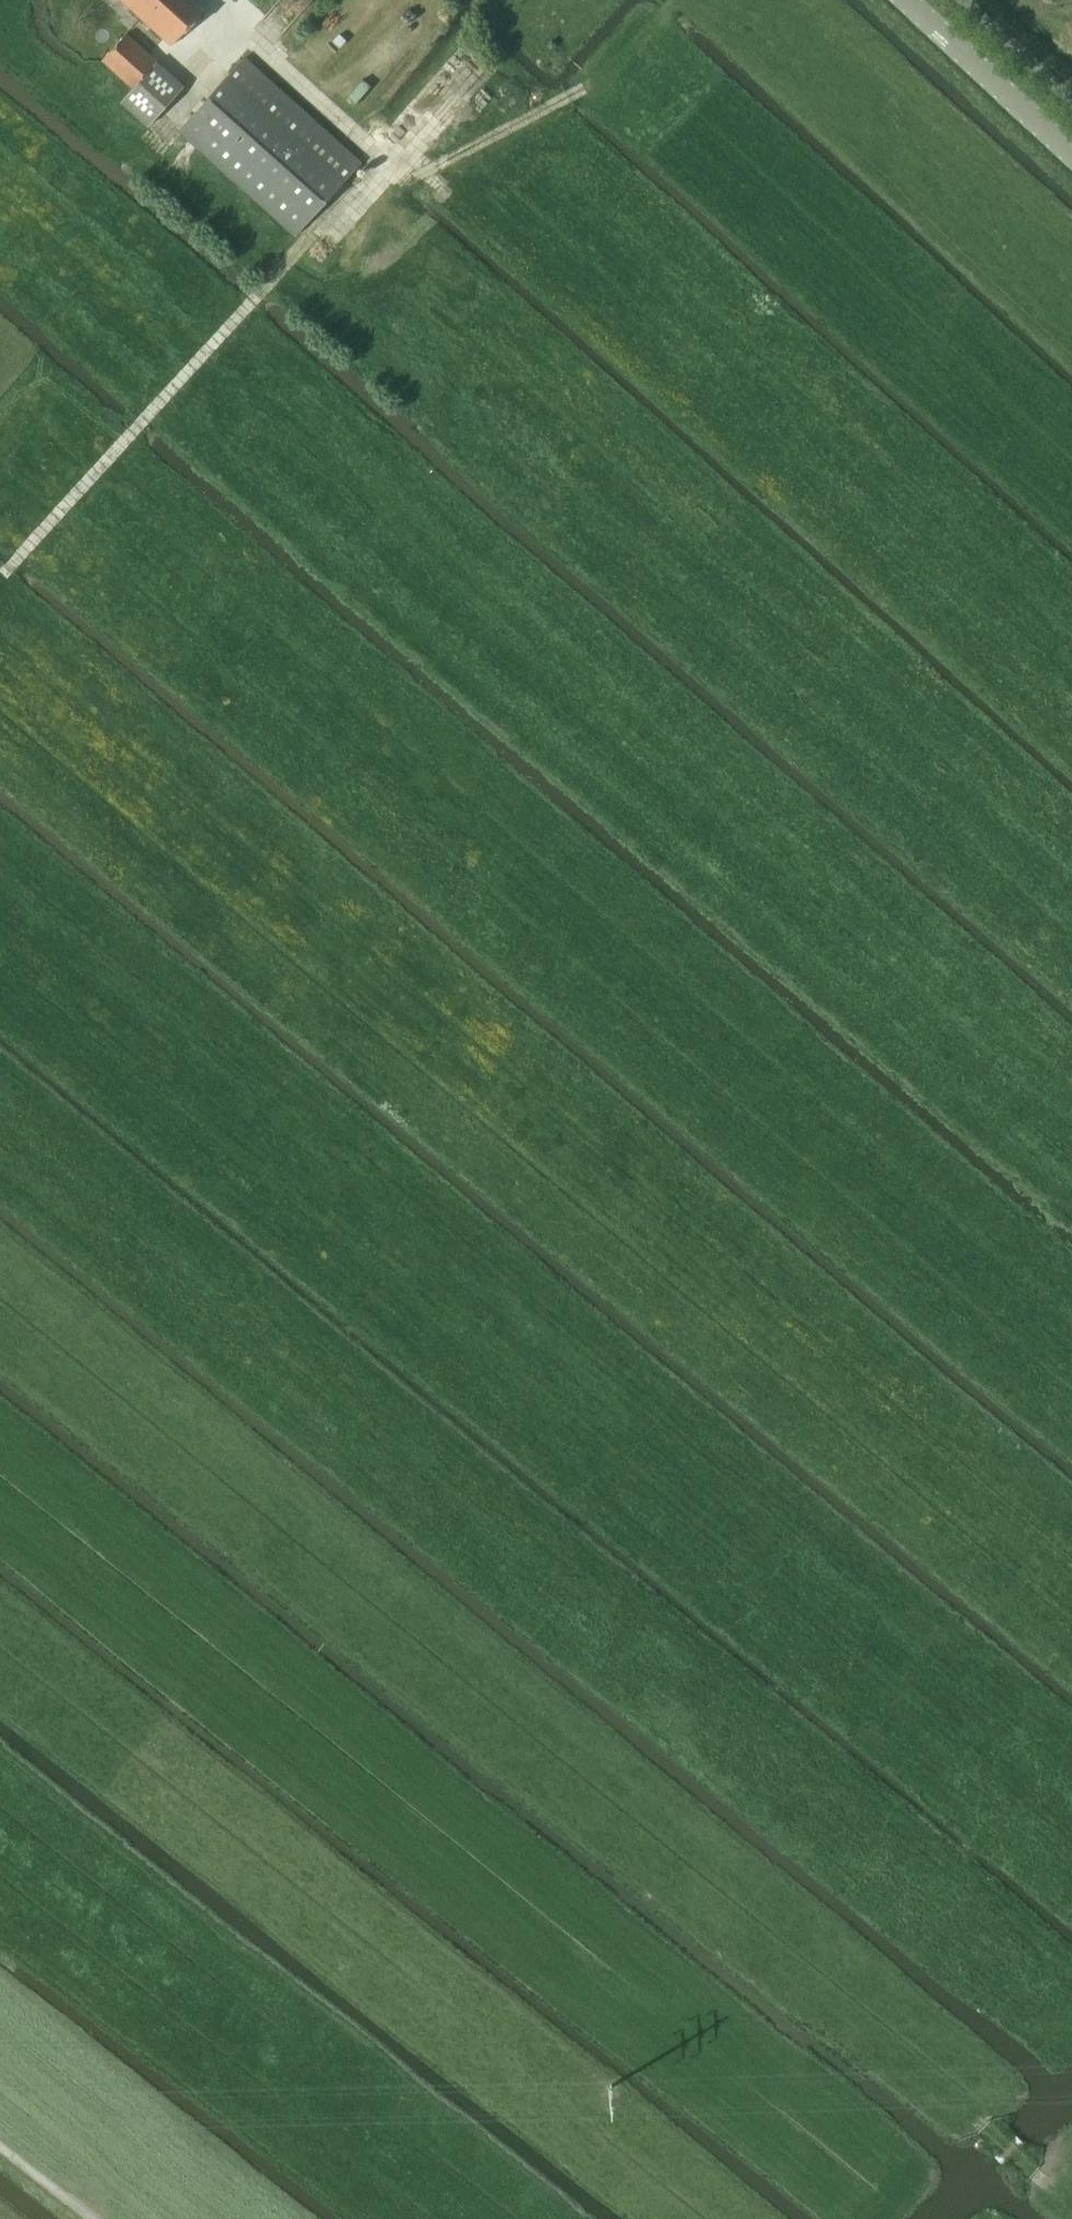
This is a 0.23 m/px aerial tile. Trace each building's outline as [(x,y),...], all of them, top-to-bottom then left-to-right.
[(173,44),(204,10),(194,0),(124,0),(173,44)] [(133,88),(158,60),(127,33),(103,59),(133,88)] [(245,56),(179,131),(296,236),(362,161),(245,56)] [(158,60),(133,88),(120,102),(148,126),(186,84),(158,60)]
